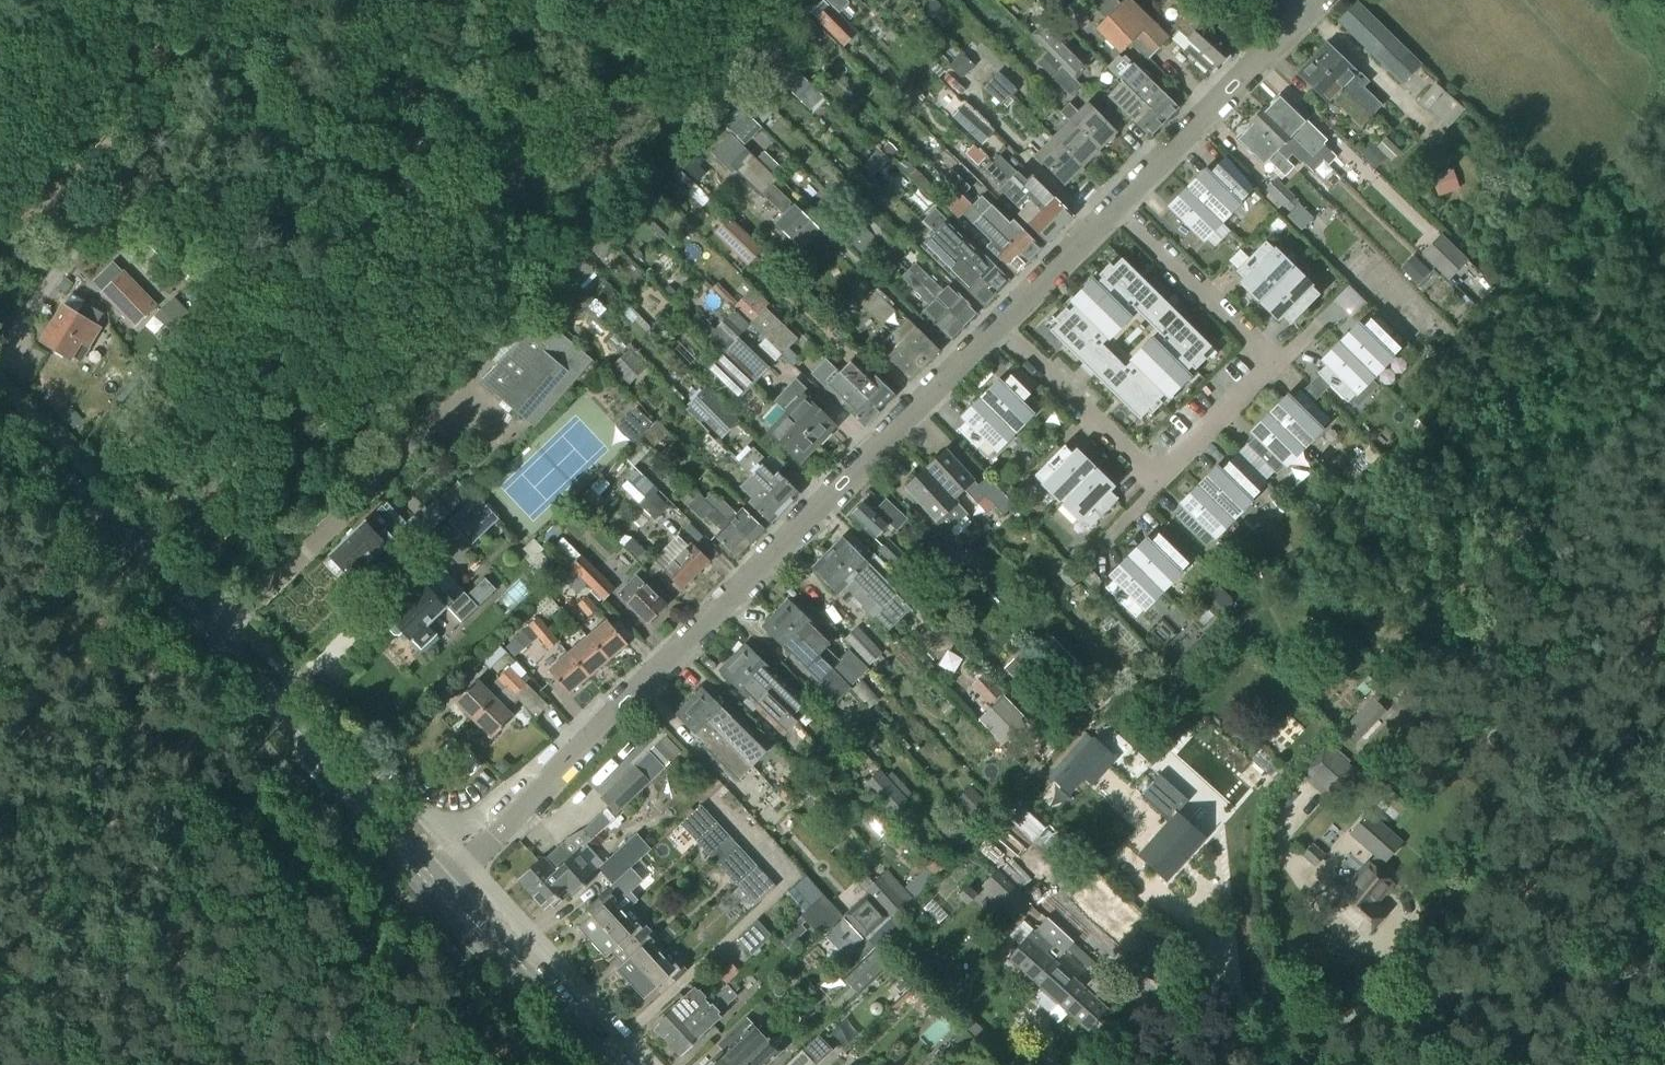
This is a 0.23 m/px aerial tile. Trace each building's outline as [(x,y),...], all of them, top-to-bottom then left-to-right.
[(857,27),(865,19),(856,10),(862,4),(858,0),(830,0),(857,27)] [(1111,0),(1095,0),(1092,3),(1107,19),(1108,17),(1133,43),(1150,60),(1171,39),(1133,0),(1126,0),(1118,8),(1111,0)] [(1402,85),(1421,66),(1358,4),(1339,23),(1402,85)] [(830,5),(816,19),(833,36),(839,30),(847,22),(830,5)] [(1219,67),(1232,52),(1187,12),(1174,27),(1193,44),(1187,52),(1211,73),(1217,66),(1219,67)] [(1122,53),(1133,43),(1108,17),(1107,19),(1097,28),(1122,53)] [(1077,81),(1091,67),(1046,22),(1032,36),(1063,67),(1077,81)] [(1366,85),(1327,47),(1314,60),(1315,60),(1314,62),(1371,118),(1382,107),(1363,89),(1369,83),(1368,82),(1366,85)] [(772,51),(764,60),(770,66),(778,57),(772,51)] [(975,67),(962,54),(939,78),(955,94),(966,83),(962,80),(975,67)] [(1061,69),(1046,54),(1037,63),(1070,97),(1081,86),(1076,81),(1077,81),(1063,67),(1061,69)] [(1123,60),(1120,56),(1109,68),(1124,83),(1164,124),(1179,110),(1126,57),(1123,60)] [(783,58),(769,72),(796,98),(809,84),(783,58)] [(1371,118),(1314,62),(1315,60),(1314,60),(1300,75),(1329,103),(1332,100),(1361,128),(1371,118)] [(774,108),(788,94),(766,73),(752,87),(774,108)] [(1003,106),(1011,98),(993,80),(984,89),(1003,106)] [(1009,83),(1003,90),(1011,98),(1017,92),(1009,83)] [(1150,138),(1164,124),(1124,83),(1110,97),(1150,138)] [(1446,130),(1464,110),(1436,84),(1418,103),(1446,130)] [(728,99),(759,129),(772,116),(741,86),(729,97),(728,99)] [(1280,98),(1267,111),(1267,112),(1276,121),(1275,121),(1310,156),(1312,153),(1322,163),(1323,162),(1328,167),(1336,158),(1331,154),(1322,144),(1324,141),(1280,98)] [(761,130),(759,129),(728,99),(712,115),(727,129),(728,128),(745,146),(761,130)] [(1062,112),(1071,121),(1100,151),(1117,134),(1087,105),(1079,113),(1070,104),(1062,112)] [(981,140),(991,129),(966,105),(956,115),(981,140)] [(1310,156),(1275,121),(1276,121),(1267,112),(1267,111),(1265,110),(1250,126),(1252,127),(1278,152),(1285,144),(1293,153),(1292,154),(1302,164),(1303,163),(1313,172),(1322,163),(1312,153),(1310,156)] [(1083,169),(1100,151),(1071,121),(1053,140),(1083,169)] [(1295,168),(1278,152),(1252,127),(1239,141),(1264,165),(1270,159),(1278,168),(1277,169),(1286,177),(1295,168)] [(1392,162),(1401,152),(1386,138),(1376,148),(1375,150),(1384,161),(1387,157),(1392,162)] [(1066,186),(1083,169),(1053,140),(1036,157),(1066,186)] [(1376,169),(1384,161),(1375,150),(1376,148),(1370,141),(1359,153),(1376,169)] [(889,144),(883,150),(890,158),(896,151),(889,144)] [(773,185),(777,180),(746,150),(732,165),(762,196),(773,185)] [(879,150),(871,158),(882,168),(889,160),(879,150)] [(686,154),(677,163),(697,182),(705,173),(686,154)] [(1072,217),(1033,177),(1027,183),(1018,174),(1017,175),(1012,170),(1013,170),(1000,157),(992,164),(1059,231),(1072,217)] [(930,197),(936,191),(904,160),(897,167),(930,197)] [(953,189),(961,197),(970,188),(955,173),(951,170),(941,161),(933,169),(953,189)] [(1059,231),(992,164),(985,171),(1003,189),(1001,191),(1023,212),(1019,215),(1047,243),(1059,231)] [(1248,196),(1218,166),(1217,167),(1217,168),(1202,184),(1198,180),(1188,190),(1222,223),(1248,196)] [(1438,197),(1460,189),(1452,169),(1431,176),(1438,197)] [(1290,213),(1298,205),(1293,199),(1295,198),(1276,180),(1265,191),(1268,194),(1264,198),(1278,211),(1282,207),(1284,209),(1285,208),(1290,213)] [(794,206),(773,185),(762,196),(784,217),(776,226),(801,251),(821,231),(795,206),(794,206)] [(641,188),(627,202),(642,217),(656,203),(641,188)] [(982,217),(972,208),(961,197),(953,189),(940,202),(959,220),(964,215),(974,225),(993,243),(988,248),(1016,275),(1029,262),(982,217)] [(1222,223),(1188,190),(1178,200),(1182,204),(1166,220),(1166,219),(1164,220),(1195,250),(1222,223)] [(996,295),(923,223),(896,197),(886,207),(919,240),(921,237),(939,254),(940,252),(962,274),(956,280),(984,307),(996,295)] [(991,207),(982,198),(972,208),(982,217),(1029,262),(1041,249),(1013,222),(1011,225),(992,207),(991,207)] [(1302,232),(1314,219),(1299,205),(1287,217),(1302,232)] [(904,238),(871,206),(858,220),(856,218),(854,220),(875,239),(874,240),(889,253),(904,238)] [(996,295),(1009,281),(936,209),(923,223),(996,295)] [(728,219),(715,232),(748,265),(761,252),(728,219)] [(862,253),(874,240),(875,239),(854,220),(841,233),(862,253)] [(602,260),(615,246),(601,232),(587,245),(602,260)] [(1447,282),(1466,263),(1440,238),(1422,257),(1447,282)] [(1260,302),(1293,269),(1266,242),(1236,273),(1237,274),(1238,274),(1254,289),(1250,293),(1260,302)] [(570,280),(587,263),(576,253),(560,270),(570,280)] [(1417,285),(1429,273),(1414,258),(1402,270),(1417,285)] [(1192,368),(1195,371),(1207,360),(1203,357),(1212,348),(1122,259),(1114,268),(1110,265),(1099,276),(1102,279),(1094,288),(1091,285),(1075,301),(1078,304),(1070,312),(1066,309),(1055,320),(1059,324),(1050,332),(1140,421),(1148,412),(1152,416),(1163,404),(1159,401),(1168,392),(1171,396),(1187,380),(1184,377),(1192,368)] [(944,292),(916,264),(909,271),(964,327),(977,314),(950,287),(944,292)] [(1290,326),(1320,296),(1293,269),(1260,302),(1271,313),(1274,309),(1290,324),(1289,325),(1290,326)] [(135,329),(159,306),(124,271),(101,294),(135,329)] [(964,327),(909,271),(902,278),(929,306),(930,306),(931,306),(924,313),(952,340),(964,327)] [(541,291),(550,302),(561,291),(552,281),(541,291)] [(1160,282),(1153,290),(1162,299),(1170,291),(1160,282)] [(669,286),(663,293),(672,302),(678,295),(669,286)] [(852,296),(858,302),(868,292),(862,286),(852,296)] [(874,291),(872,288),(868,292),(858,302),(858,303),(870,315),(871,314),(883,325),(897,309),(876,289),(874,291)] [(764,309),(749,294),(735,309),(751,324),(750,325),(783,355),(798,339),(766,308),(764,309)] [(595,301),(588,308),(598,318),(605,311),(595,301)] [(530,302),(518,314),(526,322),(539,310),(530,302)] [(89,346),(99,330),(63,309),(43,342),(71,358),(81,341),(89,346)] [(926,367),(941,352),(908,319),(894,334),(926,367)] [(1351,334),(1341,344),(1375,377),(1401,350),(1371,320),(1369,321),(1370,322),(1355,338),(1351,334)] [(715,331),(706,322),(699,329),(708,338),(715,331)] [(543,340),(532,330),(481,382),(535,427),(592,361),(553,327),(543,340)] [(912,381),(926,367),(894,334),(879,348),(912,381)] [(724,353),(755,383),(770,367),(739,337),(736,340),(724,353)] [(1318,375),(1310,384),(1321,396),(1330,387),(1348,404),(1375,377),(1341,344),(1331,355),(1335,358),(1327,366),(1319,374),(1319,373),(1317,374),(1318,375)] [(629,385),(646,369),(628,351),(612,367),(629,385)] [(740,399),(755,383),(724,353),(708,369),(740,399)] [(880,413),(895,398),(874,376),(873,377),(855,359),(840,374),(848,381),(880,413)] [(865,428),(880,413),(848,381),(840,374),(827,361),(813,375),(826,388),(833,395),(844,405),(844,406),(865,428)] [(991,390),(977,405),(1010,438),(1041,406),(1011,376),(1010,377),(1010,378),(995,394),(991,390)] [(1280,406),(1270,416),(1304,449),(1330,422),(1313,404),(1321,396),(1310,384),(1301,393),(1300,392),(1299,393),(1299,394),(1292,401),(1284,409),(1280,406)] [(705,388),(687,407),(721,441),(739,423),(705,388)] [(818,445),(836,427),(805,396),(788,414),(787,415),(818,445)] [(801,463),(818,445),(787,415),(788,414),(778,405),(764,419),(773,429),(769,433),(801,463)] [(1010,438),(977,405),(971,411),(975,414),(959,430),(959,429),(958,430),(988,460),(1010,438)] [(634,444),(652,424),(636,409),(617,428),(634,444)] [(1248,444),(1246,446),(1277,476),(1304,449),(1270,416),(1260,426),(1264,429),(1248,445),(1248,444)] [(657,421),(642,436),(654,449),(670,433),(657,421)] [(635,467),(650,452),(638,441),(623,457),(635,467)] [(1081,464),(1065,448),(1066,448),(1065,446),(1035,477),(1062,503),(1095,470),(1085,460),(1081,464)] [(738,464),(752,477),(752,476),(785,510),(800,494),(753,448),(738,464)] [(947,451),(927,469),(955,500),(956,500),(966,491),(978,505),(986,497),(1004,517),(1016,507),(989,478),(980,486),(947,451)] [(1260,493),(1229,463),(1228,465),(1213,481),(1210,477),(1200,487),(1233,520),(1260,493)] [(927,469),(907,487),(939,523),(929,532),(956,561),(967,551),(950,531),(957,525),(969,514),(960,504),(956,500),(955,500),(927,469)] [(1117,499),(1101,484),(1105,480),(1095,470),(1062,503),(1089,530),(1119,500),(1117,498),(1117,499)] [(771,525),(785,510),(752,476),(752,477),(741,488),(753,500),(749,503),(771,525)] [(1233,520),(1200,487),(1190,498),(1193,501),(1178,517),(1177,516),(1176,517),(1206,547),(1233,520)] [(639,505),(655,522),(669,508),(652,491),(639,505)] [(439,503),(407,533),(419,546),(462,505),(449,492),(439,503)] [(706,500),(700,494),(688,507),(701,520),(707,518),(718,529),(719,528),(722,531),(716,537),(738,559),(751,545),(716,510),(706,500)] [(710,495),(706,500),(716,510),(751,545),(765,531),(743,509),(737,515),(723,501),(720,505),(710,495)] [(471,546),(498,520),(476,497),(449,522),(471,546)] [(877,511),(867,501),(851,517),(875,540),(889,524),(897,532),(899,529),(879,509),(877,511)] [(899,529),(908,520),(887,501),(879,509),(899,529)] [(402,527),(384,508),(332,557),(333,558),(326,564),(338,577),(345,571),(353,579),(404,530),(403,529),(405,527),(403,526),(402,527)] [(297,535),(307,525),(296,513),(285,523),(297,535)] [(1189,565),(1158,535),(1157,536),(1158,537),(1142,552),(1139,549),(1129,559),(1162,592),(1189,565)] [(644,551),(632,538),(625,545),(637,558),(644,551)] [(534,540),(524,550),(530,557),(537,557),(544,551),(534,540)] [(581,557),(579,558),(562,540),(552,550),(604,602),(615,591),(581,557)] [(895,593),(868,565),(843,540),(829,554),(882,608),(896,594),(895,593)] [(896,568),(905,558),(888,542),(879,552),(896,568)] [(682,590),(710,562),(693,545),(676,562),(667,552),(655,564),(682,590)] [(647,552),(638,561),(643,566),(652,557),(647,552)] [(955,568),(940,552),(931,561),(946,577),(955,568)] [(882,608),(829,554),(814,568),(839,594),(845,588),(864,607),(863,608),(872,618),(875,615),(882,608)] [(1162,592),(1129,559),(1119,569),(1122,572),(1107,588),(1106,587),(1105,589),(1135,619),(1162,592)] [(1070,588),(1080,578),(1069,565),(1058,575),(1070,588)] [(1093,590),(1101,583),(1091,572),(1083,579),(1093,590)] [(618,595),(647,625),(667,607),(638,576),(618,595)] [(430,578),(427,578),(426,579),(425,580),(425,581),(424,582),(424,583),(424,585),(425,586),(426,587),(391,619),(393,621),(389,624),(389,628),(396,635),(400,635),(404,632),(412,640),(413,640),(422,649),(437,635),(428,626),(448,607),(463,623),(497,590),(487,580),(468,597),(456,584),(446,593),(432,579),(431,578),(430,578)] [(901,587),(895,593),(896,594),(911,609),(917,603),(901,587)] [(1235,602),(1219,587),(1207,600),(1222,615),(1235,602)] [(1034,598),(1042,606),(1047,601),(1040,593),(1034,598)] [(587,617),(597,609),(588,597),(578,605),(587,617)] [(791,601),(777,615),(832,670),(849,688),(868,671),(851,652),(840,663),(827,649),(831,645),(816,631),(818,628),(791,601)] [(890,631),(897,624),(882,608),(875,615),(890,631)] [(777,615),(764,628),(791,655),(793,653),(814,673),(821,680),(810,691),(829,710),(850,689),(849,688),(832,670),(777,615)] [(539,618),(528,627),(537,637),(539,639),(549,631),(539,618)] [(608,662),(626,646),(607,623),(588,639),(608,662)] [(537,637),(528,627),(517,636),(525,646),(537,637)] [(869,666),(883,654),(858,628),(845,640),(869,666)] [(549,651),(559,642),(549,631),(539,639),(549,651)] [(589,678),(608,662),(588,639),(570,654),(589,678)] [(1419,642),(1410,647),(1415,656),(1424,651),(1419,642)] [(792,716),(805,703),(775,673),(748,646),(734,660),(762,687),(791,716),(792,716)] [(1077,673),(1069,665),(1074,661),(1067,653),(1062,657),(1051,646),(1039,657),(1065,684),(1077,673)] [(1004,670),(1016,682),(1036,662),(1024,650),(1004,670)] [(571,693),(589,678),(570,654),(551,670),(571,693)] [(784,735),(798,722),(792,716),(791,716),(762,687),(734,660),(721,674),(784,735)] [(498,680),(488,690),(496,698),(506,688),(518,677),(510,668),(498,680)] [(1113,694),(1124,684),(1115,675),(1104,685),(1113,694)] [(504,707),(509,711),(519,701),(537,718),(548,707),(518,677),(506,688),(496,698),(504,706),(504,707)] [(456,702),(475,721),(496,698),(488,690),(478,680),(456,702)] [(751,769),(753,768),(767,753),(705,690),(691,704),(746,759),(743,761),(751,769)] [(1004,697),(980,720),(1004,745),(1028,723),(1004,697)] [(515,717),(509,711),(504,707),(504,706),(496,698),(475,721),(493,739),(515,717)] [(737,783),(751,769),(743,761),(746,759),(691,704),(678,717),(703,743),(700,746),(737,783)] [(1065,712),(1059,718),(1064,723),(1070,717),(1065,712)] [(1054,782),(1069,795),(1102,759),(1096,753),(1103,746),(1094,738),(1054,782)] [(665,770),(674,760),(660,745),(650,754),(665,770)] [(1325,748),(1306,771),(1329,792),(1349,769),(1325,748)] [(496,767),(504,774),(512,767),(504,759),(496,767)] [(634,768),(603,799),(618,814),(649,784),(634,768)] [(893,816),(908,802),(880,771),(865,785),(893,816)] [(1169,821),(1138,856),(1167,883),(1206,839),(1178,813),(1189,801),(1159,775),(1152,784),(1142,795),(1141,796),(1169,821)] [(973,791),(960,804),(972,816),(985,804),(973,791)] [(681,825),(698,844),(719,825),(701,806),(681,825)] [(1386,864),(1403,844),(1368,813),(1351,833),(1386,864)] [(949,821),(938,833),(957,851),(968,840),(949,821)] [(719,825),(698,844),(717,864),(737,845),(719,825)] [(545,858),(519,881),(531,894),(577,854),(592,841),(583,831),(572,837),(562,846),(561,845),(546,859),(545,858)] [(631,870),(652,850),(640,837),(602,873),(613,884),(630,869),(631,870)] [(737,845),(717,864),(737,886),(758,867),(737,845)] [(1311,845),(1302,855),(1316,867),(1324,857),(1311,845)] [(597,876),(577,854),(531,894),(544,909),(566,889),(574,897),(597,876)] [(1368,934),(1385,914),(1375,906),(1394,884),(1369,862),(1343,891),(1347,894),(1335,907),(1368,934)] [(758,867),(737,886),(756,906),(776,887),(758,867)] [(1047,867),(1039,874),(1047,882),(1054,874),(1047,867)] [(592,943),(630,907),(622,899),(641,881),(631,870),(630,869),(613,884),(613,885),(586,910),(587,911),(589,909),(594,915),(579,928),(592,943)] [(914,897),(935,878),(926,869),(906,888),(914,897)] [(1029,902),(998,870),(983,887),(1014,917),(1029,902)] [(804,912),(822,895),(806,877),(787,894),(804,912)] [(884,878),(866,894),(868,896),(888,917),(903,903),(905,901),(884,878)] [(968,906),(977,895),(967,886),(958,898),(968,906)] [(843,918),(822,895),(804,912),(798,918),(799,918),(800,917),(801,918),(778,938),(787,949),(807,931),(802,926),(807,922),(820,937),(843,918)] [(868,896),(846,917),(865,938),(888,917),(868,896)] [(626,949),(649,928),(630,907),(592,943),(607,958),(621,944),(626,949)] [(1042,988),(1033,997),(1050,1012),(1058,1003),(1072,1016),(1089,1031),(1102,1016),(1108,1009),(1070,976),(1065,972),(1061,968),(1055,962),(1073,942),(1047,918),(1029,938),(1028,938),(1009,959),(1042,988)] [(844,920),(833,930),(852,951),(863,940),(844,920)] [(737,939),(752,955),(772,936),(758,921),(737,939)] [(900,932),(890,922),(870,941),(881,951),(900,932)] [(663,954),(653,944),(659,939),(649,928),(626,949),(627,950),(624,952),(625,952),(627,951),(632,956),(618,970),(631,984),(663,954)] [(863,961),(849,974),(864,991),(891,965),(876,949),(867,939),(853,951),(863,961)] [(673,966),(668,960),(663,954),(631,984),(645,999),(660,986),(665,991),(663,993),(664,994),(689,971),(679,960),(673,966)] [(728,984),(740,973),(731,964),(719,975),(728,984)] [(681,1057),(706,1034),(725,1016),(721,1012),(738,997),(735,993),(740,988),(733,980),(728,985),(710,1001),(666,1041),(681,1057)] [(666,1041),(710,1001),(697,987),(678,1004),(677,1003),(652,1026),(666,1041)] [(753,1051),(743,1042),(771,1015),(758,1001),(725,1032),(738,1046),(729,1054),(725,1051),(710,1064),(738,1064),(753,1051)] [(871,1006),(870,1009),(871,1013),(873,1015),(876,1016),(879,1015),(882,1013),(883,1009),(882,1006),(880,1004),(876,1003),(873,1004),(871,1006)] [(813,1063),(815,1064),(817,1064),(833,1050),(824,1041),(819,1035),(802,1051),(788,1064),(810,1064),(813,1063)] [(780,1052),(769,1041),(771,1039),(769,1038),(754,1052),(753,1051),(738,1064),(766,1064),(780,1052)]
